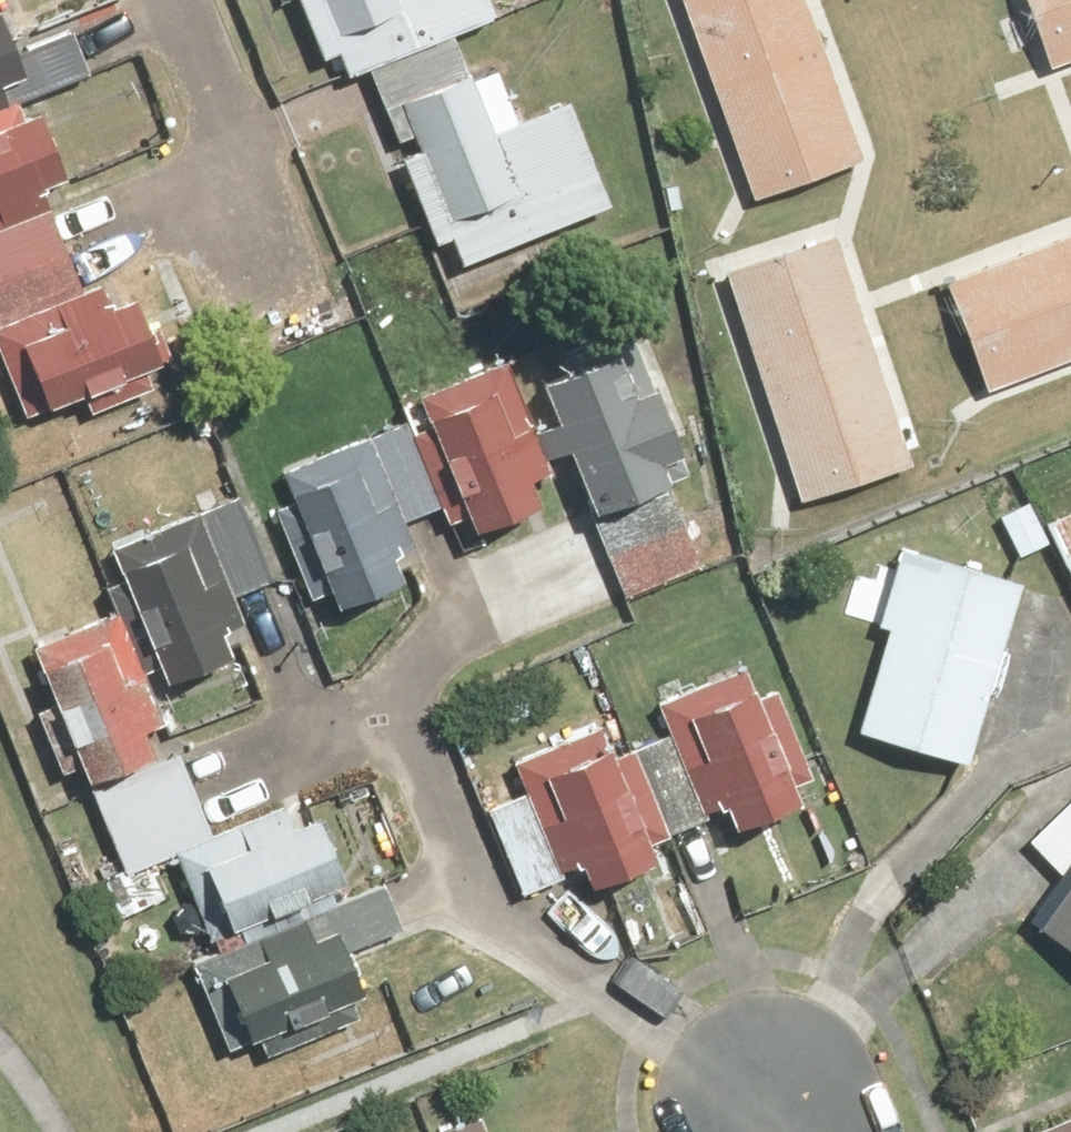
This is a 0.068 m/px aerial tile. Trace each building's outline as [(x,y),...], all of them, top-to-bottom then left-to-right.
[(321,60),(335,54),(346,78),(494,15),(488,0),(295,0),(321,60)] [(751,200),(863,160),(805,0),(678,0),(751,200)] [(1048,67),(1070,58),(1070,0),(1023,0),(1048,67)] [(19,102),(86,76),(69,31),(13,53),(0,20),(0,110),(19,102)] [(416,152),(398,159),(432,247),(450,240),(460,266),(609,209),(568,102),(490,132),(468,74),(397,102),(416,152)] [(48,212),(38,187),(62,178),(37,112),(27,118),(19,102),(0,110),(0,231),(48,212)] [(985,390),(1070,358),(1070,235),(944,282),(985,390)] [(836,237),(722,273),(796,503),(909,467),(836,237)] [(0,325),(0,359),(29,434),(173,378),(154,329),(144,333),(130,298),(105,308),(97,287),(0,325)] [(629,326),(532,363),(595,516),(689,474),(629,326)] [(527,483),(548,475),(502,359),(414,394),(427,426),(411,433),(453,539),(536,507),(527,483)] [(292,500),(270,509),(302,591),(323,583),(333,610),(399,584),(389,558),(413,548),(369,436),(281,470),(292,500)] [(197,512),(108,547),(121,579),(102,586),(126,649),(145,641),(161,681),(228,655),(219,632),(241,623),(197,512)] [(966,763),(1014,584),(892,552),(872,626),(883,630),(855,733),(966,763)] [(112,615),(29,648),(52,706),(32,714),(62,789),(148,755),(139,732),(164,722),(145,674),(137,678),(112,615)] [(744,672),(658,707),(704,819),(723,811),(732,833),(797,807),(788,785),(810,776),(776,694),(756,702),(744,672)] [(649,842),(670,833),(634,750),(611,759),(597,725),(509,760),(557,875),(579,866),(588,888),(654,861),(649,842)] [(281,808),(172,852),(207,939),(342,885),(315,821),(290,831),(281,808)] [(1035,929),(1070,955),(1070,877),(1035,929)] [(384,884),(189,963),(224,1048),(358,993),(342,953),(402,929),(384,884)] [(1028,1131),(1070,1131),(1070,1115),(1028,1131)] [(479,1121),(449,1131),(483,1131),(479,1121)]
